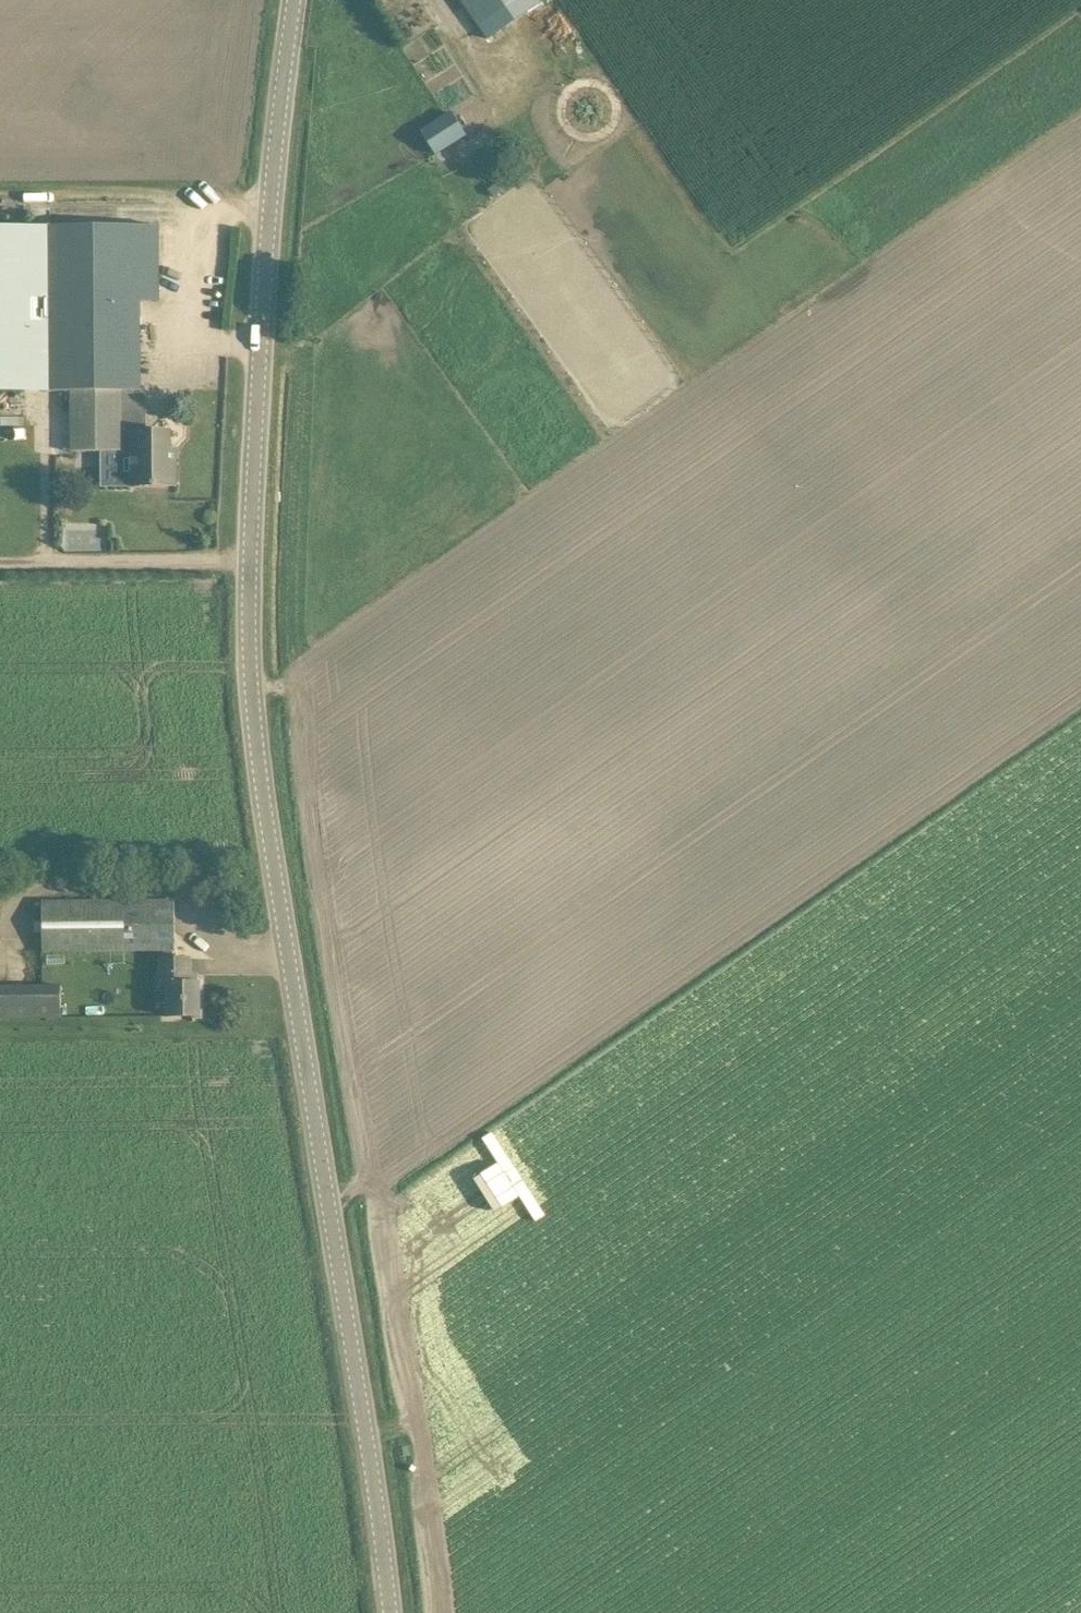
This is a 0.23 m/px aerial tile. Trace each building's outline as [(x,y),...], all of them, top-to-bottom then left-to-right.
[(480,25),(498,13),(517,0),(462,0),(480,25)] [(436,154),(467,134),(464,130),(452,113),(422,132),(436,154)] [(488,190),(494,197),(502,191),(496,184),(488,190)] [(141,338),(141,302),(160,302),(159,225),(51,226),(0,227),(0,339),(141,338)] [(70,391),(70,410),(121,409),(120,391),(142,390),(141,338),(0,339),(0,392),(70,391)] [(122,433),(121,409),(70,410),(70,448),(118,447),(118,486),(176,486),(176,449),(170,449),(170,431),(134,431),(134,432),(122,433)] [(170,1016),(178,1016),(200,1016),(200,983),(191,983),(191,959),(173,959),(173,950),(176,950),(175,900),(153,901),(44,901),(44,950),(164,950),(164,984),(170,984),(170,1016)] [(61,1018),(61,986),(0,987),(0,1019),(61,1018)]
